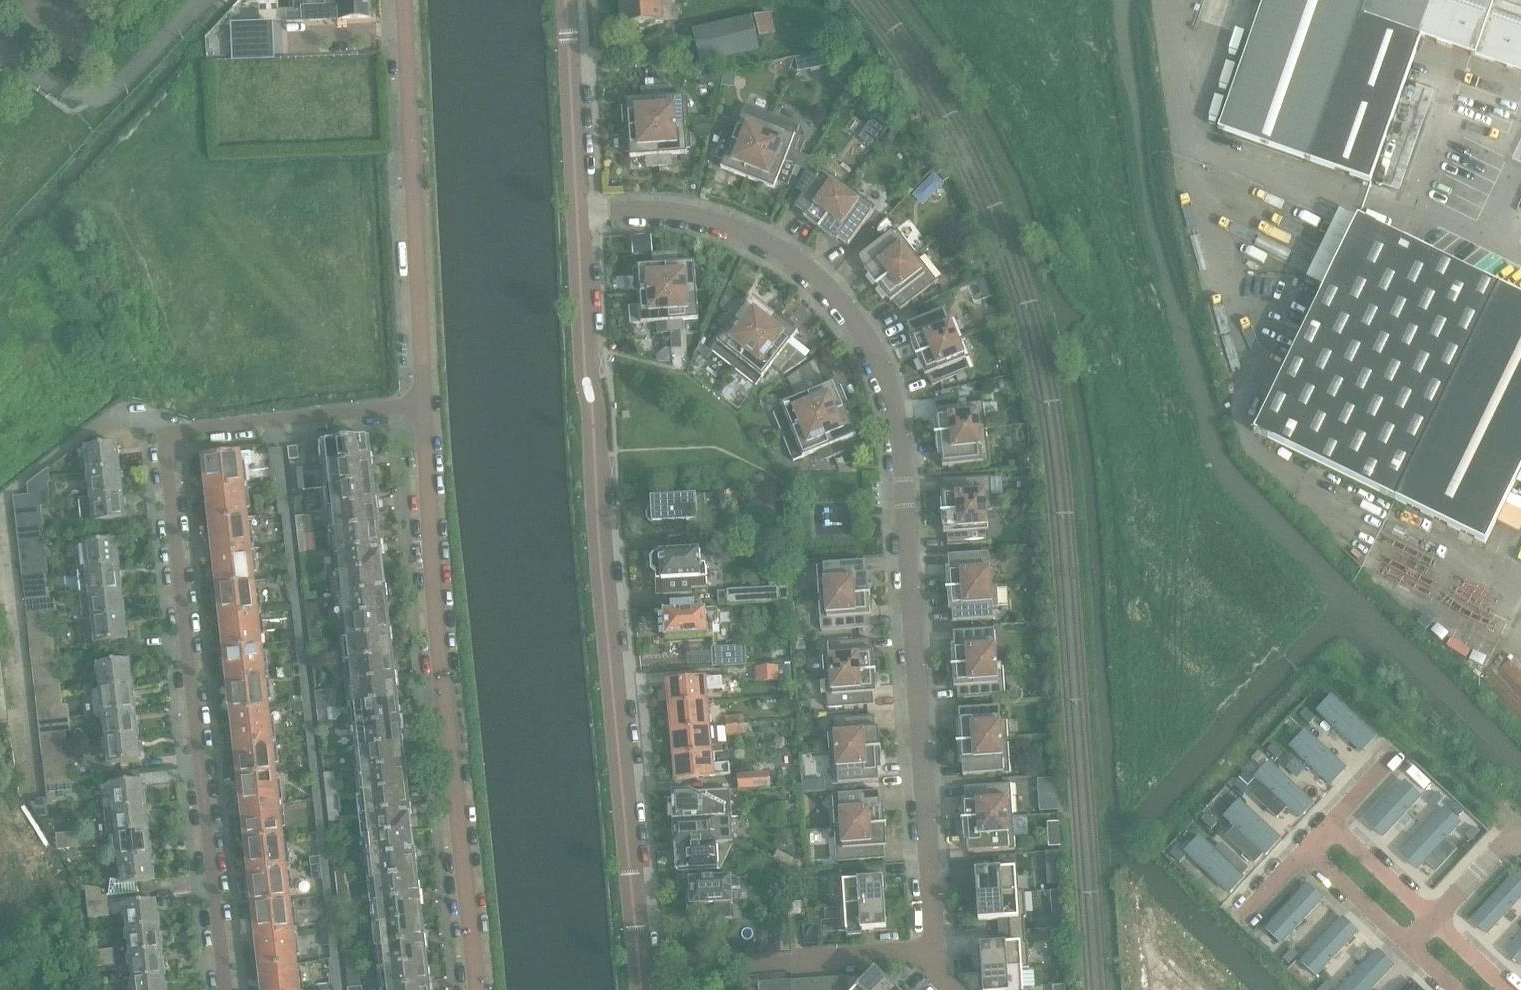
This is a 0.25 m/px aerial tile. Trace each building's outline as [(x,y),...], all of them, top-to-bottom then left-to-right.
[(302,8),(302,13),(302,22),(324,21),(370,19),(370,16),(369,0),(326,0),(326,7),(302,8)] [(661,16),(659,2),(659,0),(620,0),(623,25),(661,22),(661,16)] [(1370,183),(1421,38),(1434,0),(1264,0),(1218,130),(1370,183)] [(1421,38),(1520,73),(1520,0),(1434,0),(1421,38)] [(263,9),(246,10),(247,25),(264,23),(263,9)] [(237,11),(232,11),(233,25),(247,24),(246,11),(237,11)] [(773,35),(769,16),(769,15),(753,18),(757,38),(761,37),(762,42),(770,40),(769,36),(773,35)] [(753,18),(693,32),(700,64),(760,51),(753,18)] [(233,25),(231,25),(233,61),(274,59),(273,24),(264,24),(246,25),(233,25)] [(825,53),(797,59),(799,71),(828,66),(825,53)] [(795,58),(780,61),(790,72),(795,61),(795,58)] [(717,76),(700,80),(702,87),(719,83),(717,76)] [(657,128),(654,88),(646,89),(647,100),(626,101),(626,107),(623,107),(624,125),(628,125),(628,130),(657,128)] [(654,88),(657,128),(686,126),(685,121),(689,121),(687,102),(684,103),(684,97),(663,99),(662,88),(654,88)] [(724,131),(721,138),(758,152),(772,117),(745,106),(742,115),(736,130),(734,135),(724,131)] [(877,115),(860,139),(874,148),(891,125),(877,115)] [(772,117),(758,152),(795,168),(798,160),(800,155),(806,141),(795,137),(799,127),(772,117)] [(657,128),(659,168),(667,167),(667,156),(687,155),(687,149),(691,149),(690,131),(686,131),(686,126),(657,128)] [(709,126),(697,127),(697,134),(702,138),(709,138),(709,126)] [(659,168),(657,128),(628,130),(628,135),(625,135),(626,154),(630,153),(630,159),(651,157),(652,168),(659,168)] [(758,152),(721,138),(713,157),(724,162),(721,169),(747,179),(758,152)] [(795,168),(758,152),(747,179),(774,190),(777,183),(788,187),(792,176),(795,168)] [(795,168),(792,176),(797,178),(801,170),(795,168)] [(803,217),(808,221),(819,229),(818,230),(819,231),(849,189),(823,170),(795,208),(804,215),(803,217)] [(934,176),(925,185),(935,195),(944,185),(934,176)] [(837,242),(839,239),(848,246),(876,208),(849,189),(819,231),(820,231),(821,230),(837,242)] [(1413,245),(1358,218),(1254,432),(1485,545),(1520,471),(1520,297),(1413,245)] [(964,220),(954,228),(965,242),(975,234),(964,220)] [(864,270),(868,275),(877,286),(876,287),(917,256),(897,230),(860,259),(867,268),(864,270)] [(651,237),(641,238),(642,251),(652,251),(651,237)] [(668,294),(697,292),(695,263),(674,264),(673,253),(665,254),(668,294)] [(639,296),(668,294),(665,254),(657,254),(658,265),(637,267),(638,273),(634,273),(635,291),(639,291),(639,296)] [(890,303),(893,301),(900,311),(937,282),(917,256),(876,287),(877,288),(878,287),(890,303)] [(697,292),(668,294),(671,334),(679,333),(678,322),(699,320),(697,292)] [(668,294),(639,296),(640,307),(630,307),(631,325),(662,323),(663,334),(671,334),(668,294)] [(725,296),(719,308),(726,314),(734,303),(725,296)] [(757,338),(775,316),(753,298),(740,314),(732,308),(735,304),(734,303),(726,314),(757,338)] [(909,338),(912,344),(917,356),(916,357),(916,358),(958,341),(946,310),(908,325),(912,336),(909,338)] [(727,331),(711,351),(733,369),(740,361),(757,338),(744,327),(726,314),(721,320),(730,327),(727,331)] [(775,316),(757,338),(789,363),(794,357),(785,350),(798,333),(775,316)] [(740,361),(733,369),(756,387),(772,366),(775,362),(784,369),(789,363),(757,338),(740,361)] [(925,377),(928,376),(933,387),(956,377),(963,374),(966,373),(970,371),(958,341),(916,358),(918,358),(925,377)] [(794,357),(789,363),(796,368),(807,360),(806,360),(797,353),(794,357)] [(784,369),(781,373),(784,376),(789,373),(796,368),(789,363),(784,369)] [(810,364),(799,372),(804,384),(811,381),(816,379),(810,364)] [(799,372),(788,380),(792,389),(796,387),(804,384),(799,372)] [(963,374),(956,377),(958,383),(968,379),(966,373),(963,374)] [(804,384),(819,421),(845,410),(843,405),(847,404),(840,387),(837,388),(835,383),(815,391),(811,381),(804,384)] [(819,421),(804,384),(796,387),(801,397),(781,405),(783,410),(774,414),(783,435),(819,421)] [(934,414),(935,421),(936,435),(935,435),(935,436),(986,430),(983,397),(936,402),(937,414),(934,414)] [(819,421),(834,458),(841,455),(837,444),(856,437),(854,432),(858,430),(851,413),(847,415),(845,410),(819,421)] [(834,458),(819,421),(783,435),(794,462),(822,450),(826,461),(834,458)] [(938,456),(941,456),(943,468),(989,463),(986,430),(935,436),(936,436),(938,456)] [(368,439),(324,444),(329,489),(373,484),(368,439)] [(89,475),(120,471),(117,445),(86,448),(89,475)] [(298,447),(288,449),(290,468),(304,466),(303,460),(300,460),(298,447)] [(282,449),(270,451),(273,473),(276,473),(285,472),(282,449)] [(203,458),(207,495),(210,521),(247,517),(242,467),(251,466),(250,453),(203,458)] [(1032,459),(1021,460),(1021,468),(1033,467),(1033,466),(1032,459)] [(306,492),(303,469),(291,471),(293,491),(293,493),(306,492)] [(30,497),(49,494),(48,484),(50,484),(49,470),(28,486),(30,497)] [(92,500),(123,496),(120,471),(89,475),(92,500)] [(273,473),(275,492),(278,492),(279,503),(281,514),(283,514),(296,633),(297,642),(304,705),(305,714),(321,857),(322,866),(323,880),(328,920),(329,929),(333,962),(330,962),(333,986),(329,986),(330,989),(343,989),(342,984),(339,961),(289,513),(288,502),(287,491),(286,482),(285,472),(276,473),(273,473)] [(944,492),(941,492),(942,499),(943,513),(941,513),(941,514),(992,510),(1004,509),(1003,496),(992,497),(990,477),(943,480),(944,492)] [(378,527),(375,501),(373,484),(329,489),(334,532),(378,527)] [(1034,492),(1025,492),(1026,507),(1035,507),(1034,492)] [(15,510),(40,507),(50,506),(49,494),(30,497),(14,498),(15,510)] [(92,500),(80,501),(83,526),(125,521),(123,496),(92,500)] [(653,525),(689,523),(689,528),(697,528),(697,524),(706,523),(704,497),(652,499),(652,509),(648,513),(648,520),(649,520),(653,525)] [(17,521),(42,517),(40,507),(15,510),(17,521)] [(944,535),(947,535),(948,546),(989,543),(987,511),(993,511),(992,510),(941,514),(943,514),(944,528),(944,535)] [(1035,510),(1025,510),(1025,521),(1035,521),(1035,510)] [(306,516),(296,518),(298,537),(308,536),(308,534),(306,516)] [(18,532),(43,529),(42,517),(17,521),(18,532)] [(210,521),(214,559),(217,586),(254,582),(247,517),(210,521)] [(383,571),(380,545),(378,527),(334,532),(339,576),(383,571)] [(19,544),(44,541),(43,529),(18,532),(19,544)] [(308,536),(298,537),(300,554),(313,552),(313,546),(309,547),(308,536)] [(670,538),(670,552),(698,551),(708,550),(707,536),(670,538)] [(44,541),(19,544),(21,556),(39,554),(46,553),(44,541)] [(85,545),(74,546),(77,573),(119,568),(118,565),(120,565),(118,554),(117,554),(116,542),(85,545)] [(698,551),(670,552),(655,553),(651,557),(652,569),(656,572),(656,582),(667,581),(668,596),(693,595),(692,590),(707,589),(706,578),(705,566),(700,567),(698,551)] [(48,576),(46,553),(39,554),(40,565),(42,577),(48,576)] [(22,567),(40,565),(39,554),(21,556),(22,567)] [(946,569),(947,575),(948,589),(946,590),(998,587),(998,586),(992,587),(989,554),(949,557),(949,569),(946,569)] [(804,572),(803,561),(788,562),(789,573),(804,572)] [(868,575),(865,575),(864,563),(818,566),(820,599),(871,595),(870,595),(869,581),(868,575)] [(40,565),(22,567),(23,579),(42,577),(40,565)] [(119,568),(77,573),(81,599),(122,594),(121,590),(122,590),(121,579),(120,579),(119,568)] [(387,615),(384,588),(383,571),(339,576),(344,620),(387,615)] [(1041,572),(1030,573),(1031,584),(1042,583),(1041,572)] [(23,579),(26,605),(44,603),(56,601),(56,599),(51,599),(48,576),(42,577),(23,579)] [(217,586),(221,623),(224,646),(261,641),(254,582),(217,586)] [(1042,586),(1031,586),(1032,597),(1043,597),(1042,586)] [(949,611),(952,611),(953,623),(994,620),(993,609),(999,608),(998,587),(946,590),(947,591),(948,591),(949,611)] [(778,589),(779,602),(791,602),(790,588),(778,589)] [(779,602),(778,589),(728,592),(728,605),(779,602)] [(122,594),(81,599),(84,623),(124,619),(124,615),(125,615),(124,604),(123,604),(122,594)] [(871,617),(871,610),(870,596),(871,596),(871,595),(820,599),(822,632),(869,629),(868,617),(871,617)] [(44,603),(46,613),(52,612),(57,612),(56,601),(44,603)] [(46,613),(44,603),(26,605),(27,615),(46,613)] [(319,604),(306,605),(308,624),(318,622),(327,621),(325,609),(320,609),(319,604)] [(714,610),(665,613),(666,639),(713,636),(713,625),(716,625),(719,623),(718,613),(714,610)] [(27,615),(29,629),(47,627),(54,626),(52,612),(46,613),(27,615)] [(392,658),(389,632),(387,615),(344,620),(348,663),(392,658)] [(124,619),(84,623),(86,647),(127,642),(127,640),(128,640),(127,629),(126,629),(124,619)] [(318,623),(308,624),(310,641),(323,640),(323,634),(319,634),(318,623)] [(1045,624),(1034,625),(1035,636),(1046,636),(1046,631),(1045,624)] [(56,650),(54,626),(47,627),(49,638),(50,651),(56,650)] [(806,626),(793,627),(794,639),(794,640),(807,639),(807,638),(806,626)] [(30,641),(49,638),(47,627),(29,629),(30,641)] [(951,646),(952,652),(953,666),(952,666),(952,667),(1003,664),(1003,663),(997,663),(995,631),(954,634),(955,646),(951,646)] [(296,633),(281,635),(282,643),(297,642),(296,633)] [(49,638),(30,641),(31,653),(50,651),(49,638)] [(874,651),(870,651),(870,640),(829,642),(830,654),(824,655),(825,676),(876,672),(876,671),(875,672),(874,651)] [(224,646),(228,686),(231,714),(269,710),(261,641),(224,646)] [(744,647),(712,648),(713,666),(745,664),(744,647)] [(33,664),(58,661),(56,650),(50,651),(31,653),(33,664)] [(397,702),(394,676),(392,658),(348,663),(353,707),(397,702)] [(58,661),(33,664),(34,675),(53,673),(59,672),(58,661)] [(101,691),(132,688),(132,686),(133,686),(132,674),(131,675),(129,662),(98,665),(101,691)] [(954,688),(957,688),(958,700),(1005,697),(1003,664),(952,667),(952,668),(953,668),(954,688)] [(791,667),(756,668),(756,682),(756,684),(792,683),(791,667)] [(61,696),(59,672),(53,673),(55,686),(56,697),(61,696)] [(876,693),(876,687),(875,673),(876,673),(876,672),(825,676),(827,709),(874,705),(873,694),(876,693)] [(35,688),(55,686),(53,673),(34,675),(35,688)] [(669,683),(671,707),(706,704),(707,704),(706,692),(722,691),(721,679),(669,683)] [(55,686),(35,688),(37,699),(56,697),(55,686)] [(104,717),(135,713),(135,711),(136,710),(135,699),(133,699),(132,688),(101,691),(92,693),(95,718),(104,717)] [(1049,688),(1039,689),(1040,698),(1049,698),(1049,688)] [(1378,732),(1333,690),(1316,707),(1361,750),(1378,732)] [(329,691),(316,693),(318,711),(331,709),(329,691)] [(63,709),(63,707),(61,696),(56,697),(37,699),(38,712),(63,709)] [(1051,701),(1044,701),(1045,715),(1052,714),(1051,701)] [(402,745),(399,719),(397,702),(353,707),(358,750),(402,745)] [(673,731),(708,728),(706,704),(671,707),(673,731)] [(304,705),(294,706),(295,715),(305,714),(304,705)] [(39,724),(70,721),(68,707),(63,707),(63,709),(38,712),(39,724)] [(957,723),(957,729),(958,743),(957,743),(957,744),(1008,741),(1007,719),(1001,720),(1000,708),(959,711),(960,723),(957,723)] [(331,709),(318,711),(320,729),(333,728),(331,709)] [(231,714),(235,750),(239,778),(276,774),(269,710),(231,714)] [(1301,716),(1310,724),(1310,725),(1310,724),(1313,721),(1315,719),(1306,710),(1301,716)] [(0,712),(0,724),(9,723),(8,711),(0,712)] [(107,742),(138,738),(137,735),(139,735),(138,724),(136,724),(135,713),(104,717),(107,742)] [(727,727),(744,725),(743,717),(726,718),(727,727)] [(879,728),(876,728),(875,717),(834,719),(835,731),(829,731),(830,753),(881,749),(881,748),(880,748),(879,728)] [(744,725),(727,727),(728,735),(745,734),(744,725)] [(1346,765),(1305,725),(1288,743),(1329,782),(1346,765)] [(708,728),(673,731),(675,756),(710,753),(708,728)] [(138,738),(107,742),(109,766),(140,762),(140,760),(142,760),(140,749),(139,749),(138,738)] [(1053,738),(1045,739),(1046,753),(1054,752),(1053,738)] [(960,765),(963,765),(963,777),(1010,773),(1008,741),(957,744),(957,745),(958,745),(960,765)] [(407,789),(404,763),(402,745),(358,750),(363,794),(407,789)] [(1273,745),(1268,751),(1277,759),(1280,756),(1282,753),(1273,745)] [(42,749),(43,761),(63,759),(62,747),(42,749)] [(882,770),(881,764),(880,750),(882,750),(881,749),(830,753),(832,786),(879,782),(878,771),(882,770)] [(1258,751),(1252,758),(1261,767),(1267,760),(1258,751)] [(710,753),(675,756),(677,780),(730,775),(729,765),(711,767),(710,753)] [(43,761),(45,772),(64,769),(63,759),(43,761)] [(1305,769),(1294,759),(1287,767),(1297,777),(1305,769)] [(1313,809),(1268,766),(1256,779),(1265,786),(1254,797),(1280,821),(1290,810),(1302,821),(1313,809)] [(739,775),(740,790),(770,787),(769,772),(739,775)] [(327,797),(337,796),(335,773),(325,774),(327,797)] [(239,778),(243,814),(246,842),(283,837),(276,774),(239,778)] [(1423,792),(1405,775),(1365,818),(1383,834),(1423,792)] [(1240,780),(1235,786),(1244,795),(1249,789),(1240,780)] [(71,781),(46,784),(48,803),(65,801),(64,793),(72,792),(71,781)] [(826,781),(803,783),(803,793),(826,791),(826,786),(826,781)] [(115,812),(146,809),(145,805),(147,805),(145,794),(144,794),(143,782),(112,785),(115,812)] [(1056,793),(1056,782),(1039,783),(1040,795),(1056,793)] [(962,800),(962,806),(963,820),(962,820),(962,821),(1013,817),(1011,785),(964,788),(965,799),(962,800)] [(412,833),(409,807),(407,789),(363,794),(368,838),(412,833)] [(693,792),(673,793),(675,822),(727,818),(733,818),(731,790),(693,792)] [(884,805),(881,805),(880,793),(833,796),(835,829),(887,826),(887,825),(885,825),(884,805)] [(1437,793),(1429,803),(1431,805),(1434,808),(1435,808),(1443,799),(1437,793)] [(1239,795),(1222,814),(1264,853),(1281,835),(1239,795)] [(337,797),(327,798),(330,823),(340,822),(337,797)] [(1462,819),(1445,803),(1400,851),(1417,867),(1426,858),(1436,867),(1457,845),(1446,835),(1462,819)] [(109,838),(148,833),(148,830),(149,829),(148,818),(147,818),(146,809),(115,812),(106,814),(108,838),(109,838)] [(1208,816),(1202,821),(1212,830),(1215,827),(1217,824),(1208,816)] [(965,842),(968,842),(969,854),(1015,850),(1013,817),(962,821),(962,822),(963,822),(965,842)] [(727,818),(675,822),(675,824),(675,836),(676,847),(733,844),(735,844),(733,818),(727,818)] [(887,847),(886,841),(885,827),(887,827),(887,826),(835,829),(838,862),(885,859),(884,847),(887,847)] [(1060,826),(1048,827),(1049,850),(1061,849),(1060,826)] [(1474,827),(1465,837),(1471,842),(1479,833),(1474,827)] [(1201,831),(1185,848),(1228,889),(1245,873),(1201,831)] [(58,844),(78,842),(77,833),(57,836),(58,844)] [(120,862),(151,858),(151,855),(152,854),(151,843),(149,843),(148,833),(109,838),(112,863),(120,862)] [(417,876),(414,851),(412,833),(368,838),(373,881),(417,876)] [(246,842),(250,878),(253,906),(290,901),(283,837),(246,842)] [(78,842),(58,844),(58,851),(78,848),(78,842)] [(733,844),(676,847),(677,872),(722,869),(733,846),(733,844)] [(1176,849),(1171,855),(1180,863),(1183,860),(1185,858),(1176,849)] [(784,866),(795,871),(799,862),(778,851),(773,860),(784,866)] [(1063,852),(1045,853),(1048,885),(1065,884),(1063,852)] [(321,857),(310,859),(311,867),(322,866),(321,857)] [(151,858),(120,862),(123,882),(111,881),(109,898),(139,894),(138,884),(154,883),(153,880),(155,879),(154,868),(152,868),(151,858)] [(322,866),(311,867),(313,881),(323,880),(322,866)] [(795,871),(784,866),(776,882),(787,887),(795,871)] [(985,871),(976,872),(976,883),(977,897),(1025,893),(1017,893),(1016,869),(994,870),(985,871)] [(1470,916),(1488,933),(1520,897),(1520,878),(1513,871),(1470,916)] [(351,872),(336,874),(337,885),(352,884),(351,872)] [(422,920),(419,894),(417,876),(373,881),(378,925),(422,920)] [(732,878),(690,880),(690,890),(691,890),(692,907),(715,905),(716,920),(732,919),(731,904),(733,904),(732,890),(741,889),(740,882),(732,878)] [(845,907),(837,907),(837,908),(885,905),(885,891),(884,891),(883,880),(874,880),(843,882),(845,907)] [(1307,881),(1265,926),(1282,941),(1324,896),(1307,881)] [(352,884),(337,885),(339,904),(354,902),(352,884)] [(101,890),(86,888),(87,900),(102,898),(101,890)] [(800,888),(787,889),(788,902),(801,901),(800,888)] [(1025,893),(977,897),(977,911),(978,911),(979,922),(988,921),(998,920),(999,922),(999,931),(999,933),(1025,931),(1024,919),(1026,919),(1025,893)] [(102,898),(87,900),(89,919),(110,917),(108,898),(102,898)] [(253,906),(257,941),(260,970),(297,965),(290,901),(253,906)] [(128,932),(159,929),(159,926),(160,926),(159,914),(157,915),(156,902),(125,905),(128,932)] [(801,903),(788,904),(788,905),(789,916),(801,915),(801,903)] [(885,905),(837,908),(839,933),(847,932),(847,938),(863,937),(863,931),(877,930),(886,930),(886,922),(886,919),(885,905)] [(1342,914),(1299,960),(1316,976),(1359,929),(1342,914)] [(323,921),(320,924),(321,930),(329,929),(328,920),(323,921)] [(426,964),(424,938),(422,920),(378,925),(383,969),(426,964)] [(131,957),(162,953),(161,950),(163,950),(161,939),(160,939),(159,929),(128,932),(131,957)] [(990,946),(981,947),(981,957),(981,958),(981,972),(1029,968),(1028,943),(1026,943),(1025,931),(999,933),(999,934),(1000,944),(1000,945),(990,946)] [(1504,954),(1520,968),(1520,967),(1520,935),(1504,954)] [(789,939),(776,940),(777,953),(789,952),(789,939)] [(1336,989),(1370,989),(1395,963),(1377,947),(1336,989)] [(1292,950),(1284,959),(1289,964),(1298,955),(1295,952),(1292,950)] [(94,961),(114,959),(113,951),(93,953),(94,961)] [(134,982),(164,978),(164,975),(165,975),(164,964),(163,964),(162,953),(131,957),(134,982)] [(357,955),(345,956),(347,973),(359,971),(363,971),(361,959),(358,959),(357,955)] [(114,959),(94,961),(95,968),(115,965),(114,959)] [(426,964),(383,969),(385,989),(429,989),(426,964)] [(262,989),(300,989),(297,965),(260,970),(262,989)] [(981,972),(982,986),(983,986),(983,989),(1024,989),(1022,970),(1029,969),(1029,968),(981,972)] [(893,988),(886,981),(875,970),(865,981),(862,978),(861,977),(846,978),(847,989),(891,989),(893,988)] [(347,973),(349,989),(357,989),(362,989),(361,983),(359,971),(347,973)] [(134,982),(135,989),(167,989),(166,989),(164,978),(134,982)] [(833,979),(833,989),(847,989),(846,978),(845,978),(844,978),(835,979),(833,979)] [(820,989),(833,989),(833,979),(819,980),(820,989)] [(805,981),(806,989),(820,989),(819,980),(805,981)] [(1402,989),(1423,989),(1412,980),(1402,989)] [(792,989),(806,989),(805,981),(792,982),(792,989)] [(758,984),(759,989),(792,989),(792,982),(774,983),(758,984)]
